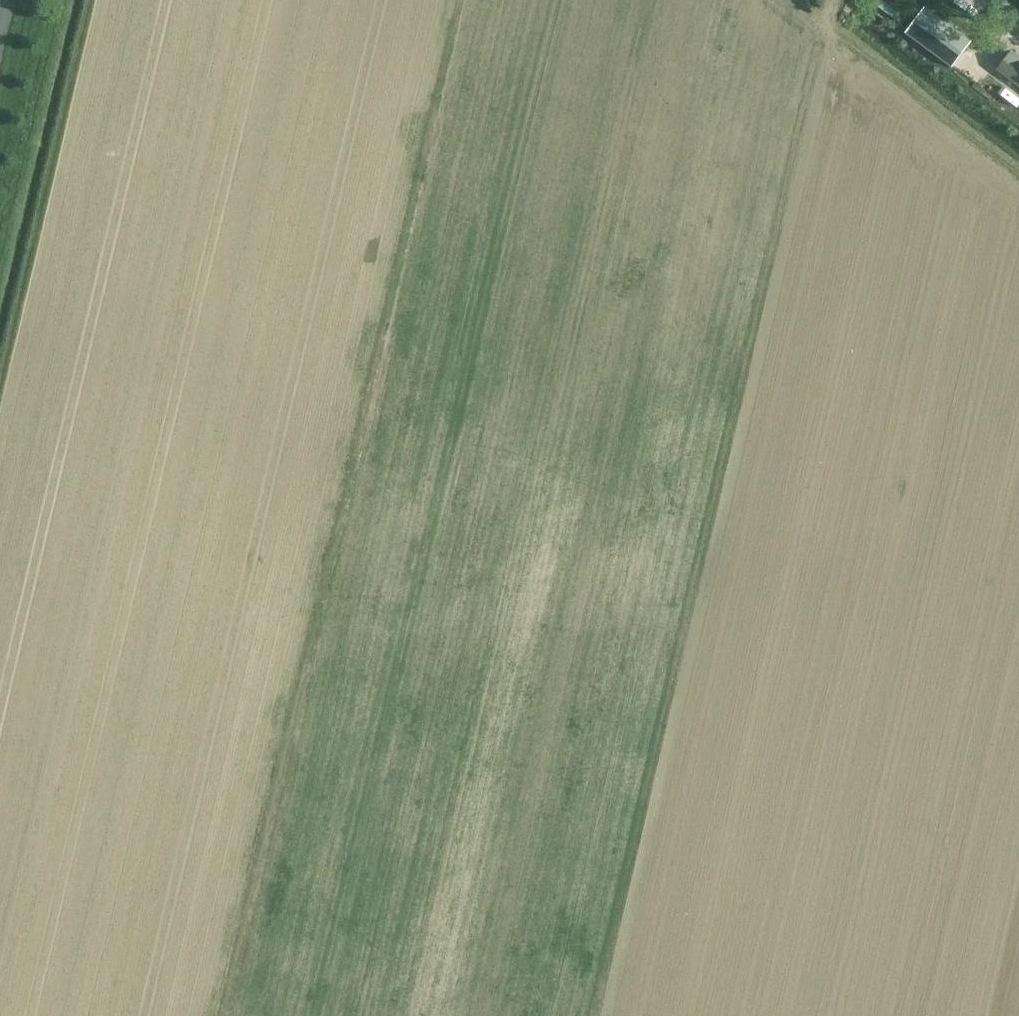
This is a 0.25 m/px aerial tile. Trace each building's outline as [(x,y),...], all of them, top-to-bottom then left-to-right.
[(924,6),(904,33),(951,68),(971,41),(924,6)] [(1018,84),(1018,57),(1011,51),(998,69),(1018,84)]
